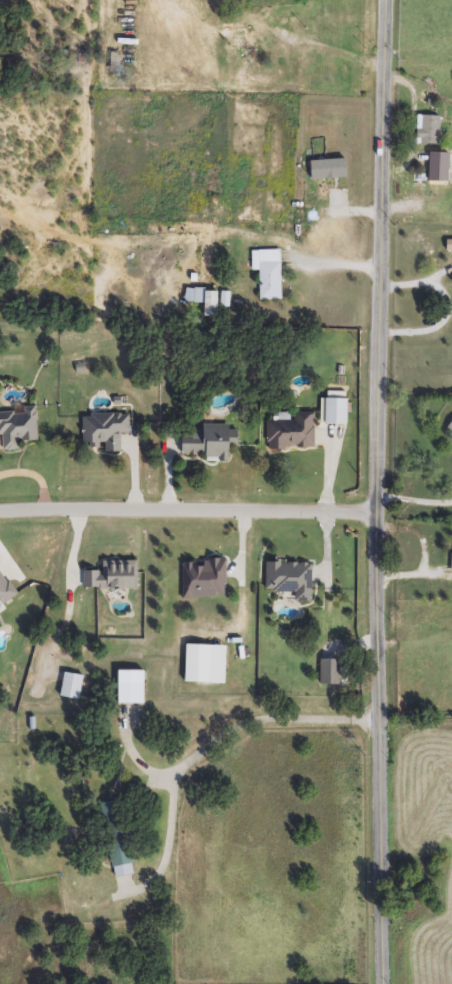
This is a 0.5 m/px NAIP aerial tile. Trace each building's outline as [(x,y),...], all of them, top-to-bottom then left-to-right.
[(110,74),(110,53),(124,53),(124,74),(110,74)] [(440,117),(440,145),(419,145),(419,117),(440,117)] [(316,203),(316,155),(327,155),(327,203),(316,203)] [(253,271),(253,251),(281,251),(281,300),(260,300),(260,271),(253,271)] [(217,316),(204,316),(204,291),(217,291),(217,316)] [(199,303),(185,302),(186,292),(200,293),(199,303)] [(325,423),(326,398),(346,399),(346,423),(325,423)] [(1,432),(0,432),(0,411),(36,409),(38,440),(19,441),(19,451),(2,451),(1,432)] [(313,449),(269,449),(269,413),(314,413),(313,449)] [(129,414),(129,433),(121,433),(121,451),(92,451),(92,443),(83,443),(83,414),(129,414)] [(181,457),(181,433),(202,433),(202,426),(236,426),(236,447),(229,447),(229,461),(206,462),(205,456),(181,457)] [(225,599),(184,598),(184,560),(225,560),(225,599)] [(101,570),(101,561),(137,561),(137,590),(90,590),(90,570),(101,570)] [(311,600),(295,600),(296,592),(265,592),(266,562),(312,563),(311,600)] [(225,646),(225,683),(185,683),(185,645),(225,646)] [(320,660),(340,660),(340,684),(320,684),(320,660)] [(143,704),(118,704),(118,670),(143,670),(143,704)] [(80,700),(60,697),(63,673),(83,676),(80,700)] [(115,879),(105,828),(124,824),(134,875),(115,879)]
